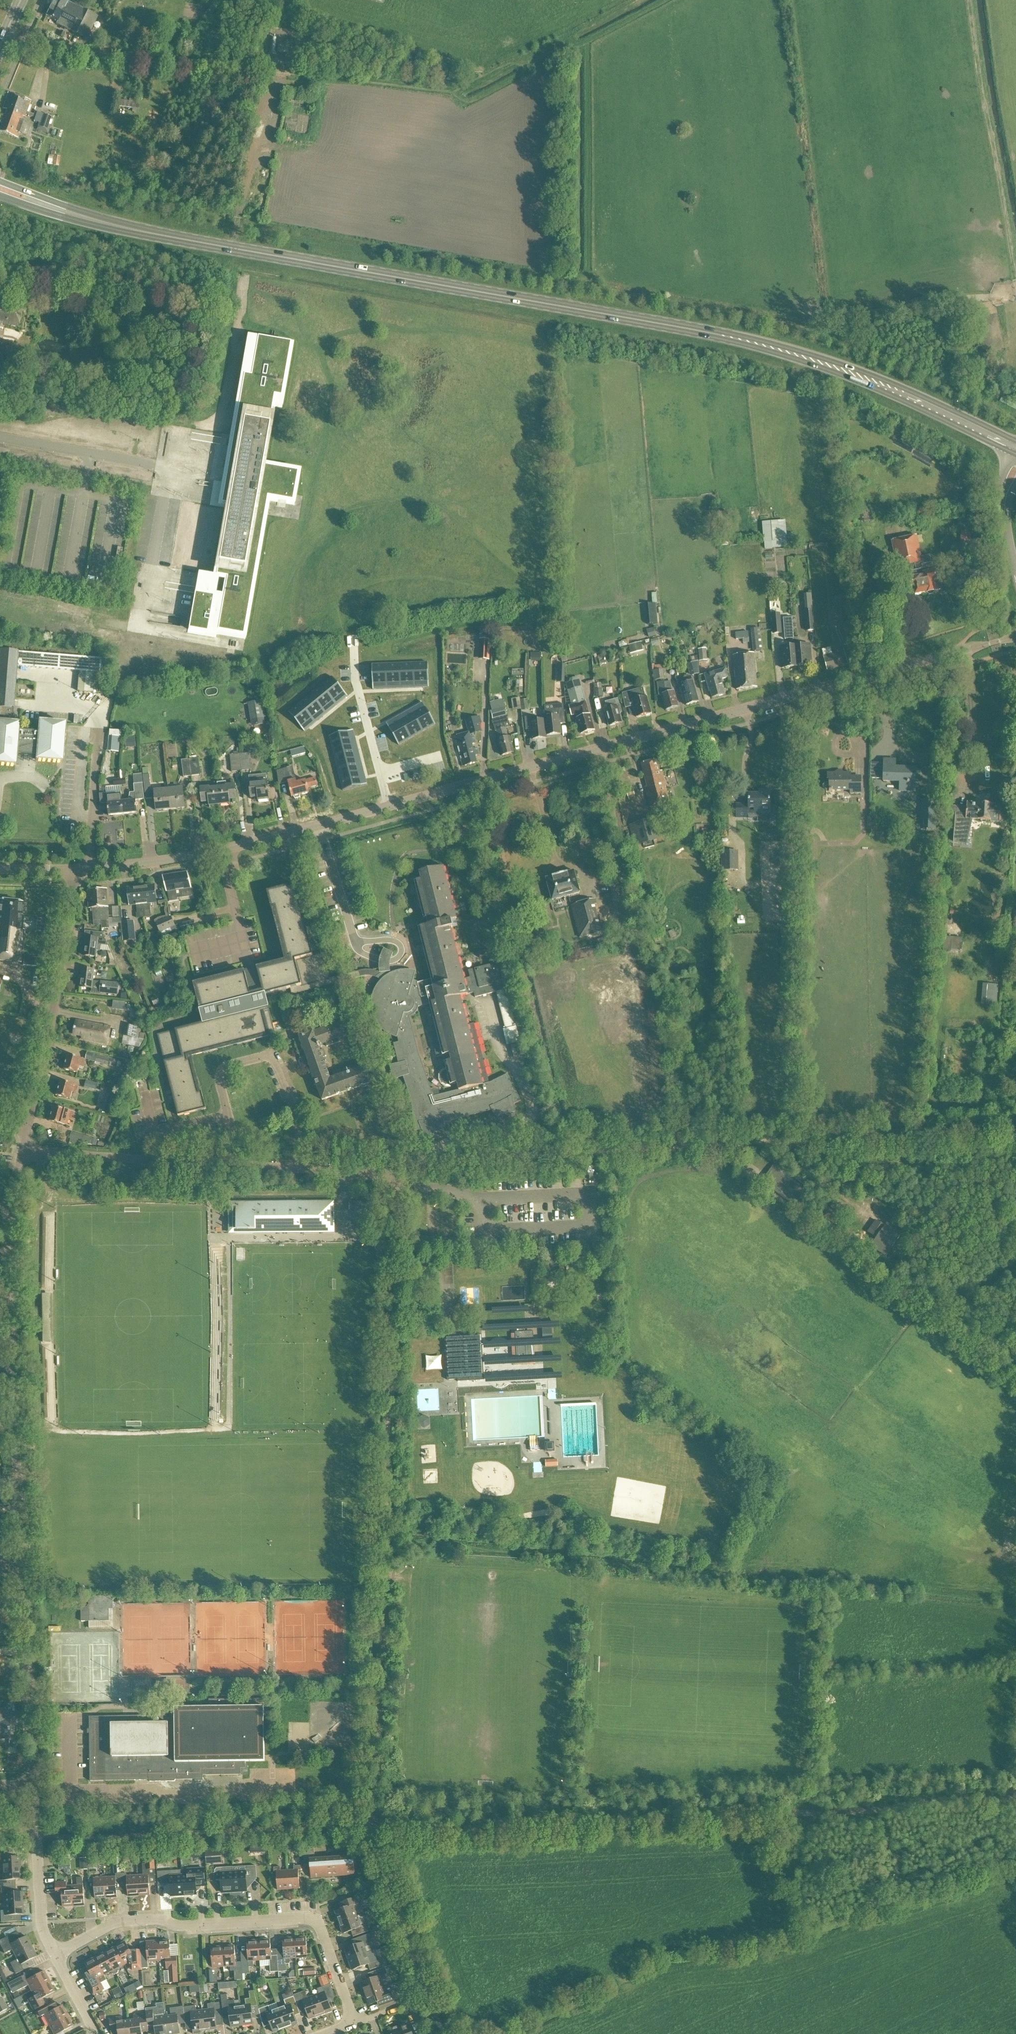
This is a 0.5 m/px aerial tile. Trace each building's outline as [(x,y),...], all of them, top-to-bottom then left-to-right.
[(51,8),(78,21),(78,22),(73,31),(87,38),(98,17),(62,0),(55,0),(51,8)] [(78,22),(78,21),(51,8),(46,18),(58,23),(57,26),(70,32),(76,21),(78,22)] [(6,114),(5,117),(0,115),(0,116),(0,124),(2,124),(0,130),(0,132),(18,138),(22,126),(24,121),(31,101),(8,93),(2,109),(7,111),(6,114)] [(119,100),(118,107),(132,109),(132,112),(137,113),(139,100),(127,99),(127,101),(119,100)] [(42,114),(36,130),(47,134),(53,117),(42,114)] [(18,324),(22,304),(2,300),(2,302),(0,302),(0,321),(18,324)] [(226,578),(217,631),(243,636),(266,498),(291,502),(297,473),(261,466),(273,396),(280,398),(290,344),(257,338),(250,377),(243,376),(221,504),(228,506),(215,576),(226,578)] [(787,533),(787,522),(763,523),(764,544),(788,542),(788,541),(787,533)] [(911,590),(913,590),(914,597),(941,591),(939,582),(936,583),(934,573),(933,573),(932,565),(931,565),(929,557),(921,559),(916,537),(891,542),(897,569),(914,565),(916,572),(911,573),(912,579),(909,580),(909,581),(911,590)] [(194,594),(188,630),(206,633),(213,597),(194,594)] [(803,597),(805,611),(812,610),(811,596),(803,597)] [(645,605),(647,625),(658,624),(656,604),(645,605)] [(839,626),(847,625),(845,609),(837,610),(839,626)] [(806,631),(814,631),(812,611),(804,611),(806,631)] [(773,634),(781,633),(780,614),(772,614),(773,634)] [(797,666),(794,638),(792,618),(783,619),(785,640),(789,639),(790,647),(780,647),(782,668),(797,667),(797,666)] [(762,627),(753,628),(754,650),(763,649),(762,627)] [(653,628),(647,630),(649,638),(655,636),(653,628)] [(480,635),(478,660),(489,660),(490,635),(480,635)] [(799,638),(794,638),(797,666),(811,665),(810,645),(800,646),(799,638)] [(657,639),(650,641),(652,647),(659,646),(657,639)] [(631,651),(642,649),(640,643),(629,646),(631,651)] [(699,661),(707,661),(706,649),(698,650),(699,661)] [(16,667),(100,674),(101,659),(17,652),(0,650),(0,765),(15,766),(16,755),(36,757),(35,760),(61,762),(64,724),(38,722),(37,733),(18,731),(18,724),(11,723),(16,667)] [(827,670),(847,664),(844,650),(838,651),(838,652),(823,656),(827,670)] [(542,660),(542,652),(532,652),(532,660),(542,660)] [(734,654),(737,689),(759,687),(756,653),(734,654)] [(598,656),(595,657),(596,665),(600,664),(600,665),(606,664),(604,655),(598,657),(598,656)] [(687,664),(690,676),(699,674),(698,661),(697,656),(690,658),(692,663),(687,664)] [(428,663),(414,664),(415,688),(423,688),(429,688),(428,663)] [(400,664),(386,665),(387,689),(401,689),(400,664)] [(414,664),(400,664),(401,689),(415,688),(414,664)] [(386,665),(372,665),(373,690),(387,689),(386,665)] [(653,671),(654,681),(664,679),(662,665),(655,666),(655,671),(653,671)] [(721,680),(728,678),(725,669),(704,675),(709,692),(710,692),(712,699),(724,695),(723,689),(724,688),(721,680)] [(693,682),(692,682),(690,676),(679,679),(681,685),(680,685),(686,705),(698,702),(693,682)] [(332,677),(321,686),(337,705),(348,696),(332,677)] [(577,719),(577,720),(576,721),(576,722),(576,724),(578,724),(581,735),(595,731),(591,715),(590,715),(580,680),(566,684),(572,706),(569,706),(572,716),(579,714),(580,718),(577,719)] [(661,696),(665,710),(678,707),(674,692),(673,692),(672,681),(657,683),(659,697),(661,696)] [(594,684),(597,702),(603,701),(601,683),(594,684)] [(321,686),(311,695),(326,714),(337,705),(321,686)] [(645,697),(643,688),(622,693),(625,708),(633,706),(636,718),(652,713),(647,697),(645,697)] [(311,695),(300,704),(316,723),(326,714),(311,695)] [(528,709),(527,699),(520,700),(522,710),(528,709)] [(605,703),(606,705),(604,705),(605,710),(610,727),(623,723),(620,713),(622,713),(621,706),(620,706),(618,699),(605,703)] [(248,703),(251,720),(264,718),(261,701),(248,703)] [(422,704),(411,710),(423,732),(435,725),(423,703),(422,704)] [(300,704),(289,713),(304,732),(309,728),(316,723),(300,704)] [(545,720),(545,721),(546,721),(546,729),(544,729),(545,738),(546,738),(546,736),(561,734),(560,724),(565,723),(563,705),(554,706),(555,710),(545,711),(546,716),(545,716),(545,720)] [(411,710),(399,717),(411,739),(423,732),(411,710)] [(532,739),(545,738),(544,729),(546,729),(546,721),(545,721),(545,720),(536,721),(535,716),(524,717),(525,730),(531,729),(532,739)] [(399,717),(386,724),(399,746),(411,739),(399,717)] [(475,744),(472,734),(482,732),(480,724),(482,723),(480,717),(466,720),(469,733),(455,737),(463,767),(476,763),(474,756),(479,755),(478,748),(473,750),(471,745),(475,744)] [(493,721),(496,732),(497,732),(499,740),(498,741),(502,756),(514,753),(510,737),(508,738),(505,729),(504,724),(508,723),(507,717),(493,721)] [(329,737),(333,750),(357,744),(355,736),(353,730),(329,737)] [(135,736),(125,737),(126,748),(136,747),(135,736)] [(121,738),(110,737),(109,752),(120,753),(121,738)] [(333,750),(336,764),(360,758),(357,744),(333,750)] [(239,755),(240,772),(251,771),(249,754),(239,755)] [(232,772),(240,772),(239,755),(230,756),(232,772)] [(336,764),(340,777),(363,771),(360,758),(336,764)] [(187,761),(189,777),(190,777),(190,776),(200,775),(198,759),(187,761)] [(650,808),(670,803),(661,771),(659,772),(656,760),(641,764),(647,787),(645,787),(650,808)] [(883,782),(899,782),(899,791),(915,791),(915,769),(895,768),(896,760),(883,760),(883,782)] [(292,767),(278,771),(280,785),(287,783),(291,798),(294,797),(295,799),(300,798),(300,795),(309,793),(307,789),(308,788),(317,786),(315,779),(306,781),(305,781),(296,783),(293,773),(292,767)] [(117,771),(118,779),(113,780),(113,787),(126,786),(125,771),(117,771)] [(341,784),(343,791),(367,785),(366,779),(363,771),(340,777),(341,784)] [(850,780),(850,773),(838,773),(836,771),(834,773),(827,773),(827,781),(822,786),(825,790),(828,790),(828,791),(850,791),(850,794),(860,794),(860,780),(850,780)] [(871,771),(871,779),(872,779),(881,779),(881,771),(873,771),(871,771)] [(133,774),(134,784),(143,783),(142,773),(133,774)] [(168,790),(155,792),(151,792),(150,775),(143,776),(146,800),(155,799),(157,812),(170,810),(168,790)] [(252,779),(249,780),(251,799),(257,798),(258,801),(268,800),(266,781),(265,775),(256,776),(256,779),(252,779)] [(122,814),(137,813),(135,800),(144,799),(142,784),(133,785),(134,793),(130,793),(128,801),(121,802),(122,814)] [(209,805),(219,804),(217,784),(209,785),(209,787),(200,788),(202,803),(208,803),(209,805)] [(226,787),(217,788),(217,784),(219,804),(229,803),(229,800),(236,800),(234,785),(225,786),(226,787)] [(183,789),(168,790),(170,810),(185,809),(183,789)] [(628,800),(635,798),(633,790),(626,792),(628,800)] [(736,804),(736,817),(762,817),(762,814),(770,814),(770,808),(770,790),(759,790),(759,794),(748,794),(748,804),(736,804)] [(120,793),(107,794),(100,795),(101,803),(107,803),(109,816),(122,814),(121,802),(120,793)] [(922,829),(936,830),(939,802),(924,801),(922,829)] [(947,824),(955,825),(953,842),(967,845),(972,820),(999,822),(1000,805),(967,802),(966,815),(948,813),(947,824)] [(635,845),(655,839),(650,821),(630,826),(635,845)] [(721,852),(721,871),(738,871),(738,851),(721,852)] [(381,974),(375,972),(370,971),(365,971),(359,972),(341,977),(343,981),(361,977),(365,976),(367,976),(370,976),(374,976),(376,977),(376,978),(384,982),(378,989),(375,996),(374,1004),(375,1013),(378,1020),(383,1027),(389,1032),(397,1036),(399,1042),(393,1044),(395,1050),(399,1065),(391,1067),(393,1073),(389,1074),(391,1079),(399,1077),(403,1076),(411,1102),(414,1131),(423,1130),(425,1136),(443,1129),(442,1124),(468,1117),(493,1110),(495,1115),(514,1112),(513,1105),(521,1101),(508,1074),(491,1083),(489,1083),(484,1063),(474,1024),(468,1025),(462,1003),(460,997),(467,995),(474,993),(475,998),(504,990),(506,990),(499,963),(468,971),(470,977),(464,979),(460,963),(449,920),(456,918),(443,869),(443,867),(419,873),(420,876),(421,881),(415,883),(426,926),(418,928),(428,966),(431,980),(419,983),(413,980),(415,972),(414,974),(406,973),(398,974),(394,975),(390,977),(389,973),(389,968),(381,974)] [(574,871),(547,878),(553,900),(560,898),(563,908),(571,906),(583,903),(580,893),(574,871)] [(163,876),(167,892),(169,902),(177,901),(176,891),(191,888),(187,873),(163,876)] [(292,994),(343,981),(341,977),(329,980),(322,953),(313,955),(295,885),(267,892),(271,911),(274,910),(287,962),(257,970),(258,973),(245,976),(244,973),(194,985),(200,1007),(199,1007),(203,1023),(157,1035),(178,1116),(206,1109),(201,1092),(199,1093),(190,1056),(269,1036),(267,1025),(272,1024),(265,995),(291,989),(292,994)] [(151,917),(150,910),(149,904),(156,903),(154,886),(141,887),(144,917),(151,917)] [(138,918),(144,917),(141,887),(127,889),(130,907),(137,906),(138,918)] [(107,890),(97,891),(98,899),(97,899),(97,903),(99,903),(99,906),(98,906),(98,908),(100,908),(101,925),(102,929),(109,928),(107,890)] [(98,899),(97,891),(88,891),(89,909),(92,908),(94,925),(101,925),(100,908),(98,908),(98,906),(99,906),(99,903),(97,903),(97,899),(98,899)] [(207,897),(200,898),(201,906),(208,905),(207,897)] [(4,961),(20,963),(23,930),(22,930),(23,918),(21,915),(22,903),(10,901),(0,900),(0,961),(4,961)] [(583,903),(571,906),(579,938),(602,932),(595,905),(593,900),(586,902),(583,903)] [(175,926),(171,918),(157,923),(162,936),(172,932),(170,928),(175,926)] [(133,921),(126,922),(121,922),(123,942),(136,940),(133,921)] [(95,957),(97,945),(108,946),(102,934),(90,932),(89,938),(86,938),(83,956),(95,957)] [(943,937),(942,951),(961,952),(962,938),(943,937)] [(656,957),(663,956),(661,946),(654,947),(656,957)] [(489,950),(479,953),(480,959),(490,956),(489,950)] [(39,967),(40,958),(24,956),(23,966),(39,967)] [(100,993),(101,982),(93,981),(94,970),(82,969),(80,987),(92,989),(91,992),(100,993)] [(117,995),(118,984),(101,982),(100,993),(117,995)] [(998,985),(983,984),(981,1005),(996,1006),(998,985)] [(506,990),(496,993),(505,1029),(503,1030),(507,1045),(520,1042),(506,990)] [(157,996),(152,998),(155,1006),(161,1004),(157,996)] [(353,1031),(360,1028),(356,1016),(348,1019),(353,1031)] [(107,1045),(110,1028),(76,1021),(73,1035),(84,1037),(84,1040),(107,1045)] [(340,1022),(299,1037),(306,1056),(312,1073),(322,1101),(371,1083),(368,1073),(365,1067),(330,1079),(322,1058),(326,1057),(324,1050),(320,1051),(318,1047),(322,1045),(321,1045),(325,1043),(327,1047),(340,1042),(339,1038),(345,1036),(340,1022)] [(141,1028),(125,1025),(124,1033),(124,1036),(139,1039),(141,1028)] [(83,1068),(85,1060),(68,1055),(63,1069),(77,1073),(79,1067),(83,1068)] [(114,1060),(114,1059),(97,1055),(95,1062),(108,1065),(109,1064),(112,1065),(111,1067),(116,1068),(118,1062),(114,1060)] [(489,1074),(493,1073),(489,1059),(485,1061),(489,1074)] [(127,1063),(125,1070),(131,1072),(133,1065),(127,1063)] [(98,1083),(86,1080),(84,1087),(96,1090),(98,1083)] [(76,1094),(78,1086),(60,1081),(56,1095),(70,1099),(72,1092),(76,1094)] [(113,1091),(110,1101),(117,1103),(120,1093),(113,1091)] [(63,1110),(53,1107),(49,1121),(62,1125),(63,1125),(67,1126),(68,1120),(72,1121),(75,1113),(63,1109),(63,1110)] [(77,1141),(82,1142),(84,1136),(72,1133),(69,1141),(77,1143),(77,1141)] [(84,1136),(82,1142),(90,1144),(96,1146),(98,1140),(84,1136)] [(775,1163),(769,1171),(762,1180),(798,1207),(804,1199),(801,1196),(799,1194),(802,1189),(790,1181),(793,1176),(775,1163)] [(237,1228),(335,1227),(335,1200),(237,1202),(237,1228)] [(854,1211),(836,1200),(830,1209),(849,1220),(854,1211)] [(376,1202),(350,1202),(349,1210),(375,1210),(376,1202)] [(368,1233),(376,1233),(376,1221),(368,1221),(368,1233)] [(887,1223),(885,1226),(876,1221),(867,1234),(876,1240),(870,1248),(886,1259),(903,1233),(887,1223)] [(560,1322),(484,1325),(484,1331),(560,1328),(560,1322)] [(445,1326),(446,1349),(447,1379),(457,1378),(457,1382),(484,1380),(482,1335),(456,1336),(455,1325),(448,1326),(445,1326)] [(533,1332),(525,1332),(515,1333),(517,1362),(535,1361),(533,1332)] [(561,1339),(485,1343),(485,1349),(561,1345),(561,1339)] [(562,1357),(486,1361),(486,1366),(562,1363),(562,1357)] [(562,1373),(487,1377),(487,1382),(563,1379),(562,1373)] [(429,1414),(419,1418),(422,1426),(432,1423),(429,1414)] [(83,1601),(83,1607),(81,1607),(81,1622),(109,1621),(109,1608),(114,1608),(113,1597),(89,1597),(89,1601),(83,1601)] [(171,1680),(157,1680),(157,1691),(171,1691),(171,1680)] [(90,1778),(90,1781),(105,1781),(128,1781),(142,1780),(201,1780),(201,1776),(236,1775),(241,1775),(240,1768),(245,1768),(245,1766),(245,1762),(265,1761),(265,1755),(264,1747),(264,1707),(264,1699),(229,1699),(209,1699),(209,1707),(199,1708),(189,1708),(175,1708),(175,1715),(171,1715),(157,1716),(144,1716),(142,1716),(139,1716),(100,1717),(89,1717),(90,1729),(90,1734),(90,1746),(90,1748),(90,1749),(90,1778)] [(7,1719),(6,1720),(5,1711),(0,1711),(0,1739),(8,1739),(7,1719)] [(311,1878),(333,1877),(332,1858),(315,1859),(314,1849),(303,1850),(304,1863),(310,1862),(311,1878)] [(332,1858),(333,1877),(355,1875),(354,1859),(361,1859),(358,1849),(348,1850),(348,1857),(332,1858)] [(211,1850),(212,1864),(222,1863),(222,1850),(211,1850)] [(2,1869),(20,1868),(19,1857),(13,1857),(13,1851),(0,1852),(0,1858),(1,1858),(2,1869)] [(138,1876),(139,1896),(150,1895),(148,1870),(155,1869),(154,1853),(146,1853),(146,1864),(142,1864),(143,1875),(138,1876)] [(165,1865),(164,1855),(156,1856),(157,1866),(165,1865)] [(58,1860),(59,1870),(69,1869),(68,1859),(58,1860)] [(247,1890),(249,1887),(246,1886),(247,1884),(250,1880),(257,1879),(256,1866),(250,1867),(233,1868),(233,1873),(235,1892),(241,1892),(243,1893),(245,1892),(247,1891),(247,1890)] [(287,1871),(289,1890),(300,1889),(298,1871),(301,1871),(301,1866),(294,1866),(294,1870),(287,1871)] [(278,1890),(289,1890),(287,1871),(281,1871),(281,1867),(274,1868),(274,1872),(276,1872),(278,1890)] [(20,1868),(2,1869),(2,1881),(0,1881),(0,1887),(1,1887),(15,1886),(15,1880),(21,1880),(20,1868)] [(222,1886),(222,1893),(235,1892),(233,1873),(233,1868),(216,1869),(214,1871),(214,1874),(214,1882),(217,1882),(222,1886)] [(193,1875),(181,1876),(183,1896),(190,1895),(193,1897),(195,1895),(197,1895),(196,1893),(198,1891),(196,1889),(196,1885),(200,1884),(200,1887),(205,1886),(204,1869),(192,1869),(193,1875)] [(171,1896),(183,1896),(181,1876),(181,1870),(164,1871),(165,1885),(170,1885),(171,1896)] [(128,1897),(139,1896),(138,1876),(127,1877),(128,1897)] [(85,1905),(83,1885),(83,1877),(76,1878),(77,1886),(72,1886),(74,1906),(85,1905)] [(105,1878),(106,1898),(117,1897),(116,1877),(105,1878)] [(95,1899),(106,1898),(105,1878),(94,1879),(95,1899)] [(67,1882),(56,1883),(56,1896),(62,1896),(63,1907),(74,1906),(72,1886),(67,1887),(67,1882)] [(15,1892),(15,1886),(1,1887),(1,1893),(3,1893),(4,1905),(22,1903),(22,1892),(15,1892)] [(339,1923),(357,1916),(366,1913),(364,1913),(363,1908),(360,1909),(356,1898),(342,1903),(344,1909),(335,1912),(339,1923)] [(22,1903),(4,1905),(4,1911),(0,1911),(1,1922),(17,1921),(17,1915),(23,1915),(22,1903)] [(369,1932),(366,1925),(367,1924),(366,1920),(366,1913),(357,1916),(339,1923),(343,1934),(351,1931),(353,1937),(369,1932)] [(31,1947),(26,1936),(20,1939),(17,1933),(0,1941),(0,1945),(4,1954),(12,1950),(14,1955),(21,1952),(31,1947)] [(367,1953),(365,1947),(371,1944),(370,1941),(376,1938),(374,1933),(358,1938),(360,1944),(344,1949),(348,1960),(367,1953)] [(306,1937),(294,1938),(296,1958),(307,1957),(306,1937)] [(277,1956),(278,1972),(286,1971),(286,1964),(290,1964),(290,1959),(296,1958),(294,1938),(283,1939),(284,1956),(277,1956)] [(166,1961),(166,1969),(169,1969),(170,1983),(178,1983),(177,1968),(177,1956),(171,1957),(170,1940),(158,1941),(159,1961),(166,1961)] [(270,1972),(278,1972),(277,1956),(271,1956),(270,1940),(258,1941),(260,1961),(270,1960),(270,1972)] [(148,1962),(159,1961),(158,1941),(146,1942),(147,1951),(141,1951),(142,1968),(148,1968),(148,1962)] [(260,1961),(258,1941),(247,1941),(248,1958),(241,1958),(242,1968),(243,1974),(249,1974),(249,1967),(254,1967),(253,1961),(260,1961)] [(140,1969),(139,1959),(138,1949),(130,1950),(125,1942),(115,1947),(124,1965),(130,1962),(133,1969),(140,1969)] [(223,1947),(224,1967),(236,1966),(235,1946),(223,1947)] [(36,1957),(31,1947),(21,1952),(14,1955),(17,1960),(10,1963),(15,1974),(33,1965),(30,1960),(36,1957)] [(115,1947),(105,1953),(116,1974),(118,1973),(119,1971),(117,1969),(124,1965),(115,1947)] [(212,1968),(224,1967),(223,1947),(211,1948),(212,1968)] [(105,1953),(95,1958),(104,1976),(111,1972),(112,1974),(114,1975),(116,1974),(105,1953)] [(383,1959),(377,1961),(375,1956),(369,1959),(367,1953),(348,1960),(352,1970),(368,1965),(370,1970),(385,1965),(383,1959)] [(104,1990),(103,1988),(109,1985),(104,1976),(95,1958),(85,1964),(92,1978),(86,1981),(94,1995),(104,1990)] [(243,1980),(243,1974),(242,1968),(234,1969),(235,1980),(243,1980)] [(315,1968),(298,1970),(298,1976),(316,1975),(315,1968)] [(383,1988),(381,1981),(387,1979),(385,1975),(387,1974),(385,1968),(372,1973),(374,1978),(361,1983),(363,1989),(364,1989),(366,1994),(383,1988)] [(206,1970),(207,1984),(217,1983),(217,1975),(213,1975),(213,1970),(206,1970)] [(28,1985),(31,1991),(49,1982),(43,1971),(25,1980),(23,1976),(7,1984),(12,1994),(28,1985)] [(31,1991),(34,1997),(27,2000),(33,2011),(45,2005),(41,1999),(54,1992),(49,1982),(31,1991)] [(314,1996),(321,2015),(332,2011),(329,2003),(336,2000),(330,1984),(317,1989),(319,1994),(314,1996)] [(134,1985),(129,1987),(133,1994),(138,1991),(134,1985)] [(112,1990),(117,2000),(124,1996),(119,1986),(112,1990)] [(367,1999),(369,2006),(382,2001),(384,2008),(396,2004),(391,1992),(386,1994),(383,1988),(366,1994),(367,1999)] [(249,1992),(250,1998),(245,1999),(246,2005),(240,2006),(242,2026),(253,2024),(251,2007),(258,2007),(255,1991),(249,1992)] [(293,1995),(294,1997),(298,2009),(305,2007),(309,2019),(321,2015),(314,1996),(308,1998),(305,1991),(293,1995)] [(240,2006),(235,2007),(234,2000),(228,2001),(227,1994),(221,1995),(223,2011),(229,2010),(231,2027),(242,2026),(240,2006)] [(286,2006),(278,2009),(285,2028),(298,2024),(293,2011),(298,2009),(294,1997),(284,2000),(286,2006)] [(44,2015),(49,2025),(67,2016),(61,2006),(54,2010),(50,2003),(36,2010),(40,2017),(44,2015)] [(208,2010),(202,2011),(205,2031),(217,2029),(215,2017),(221,2016),(219,2003),(208,2004),(208,2010)] [(200,2031),(205,2031),(202,2011),(196,2011),(196,2006),(183,2008),(185,2021),(192,2020),(193,2032),(194,2033),(199,2033),(201,2033),(200,2031)] [(273,2033),(285,2028),(278,2009),(271,2012),(269,2006),(259,2009),(262,2023),(269,2020),(273,2033)] [(185,2021),(183,2008),(183,2007),(170,2009),(171,2016),(166,2016),(168,2033),(179,2033),(180,2033),(179,2025),(185,2024),(185,2021)] [(146,2013),(148,2026),(148,2029),(155,2028),(156,2033),(168,2033),(166,2016),(165,2009),(146,2012),(146,2013)] [(128,2021),(130,2033),(142,2033),(141,2027),(148,2026),(146,2013),(133,2015),(134,2020),(128,2021)] [(49,2025),(54,2033),(58,2033),(72,2026),(67,2016),(49,2025)] [(128,2021),(123,2021),(122,2017),(109,2018),(111,2031),(118,2030),(118,2033),(130,2033),(128,2021)] [(409,2025),(392,2031),(393,2033),(412,2033),(409,2025)]
